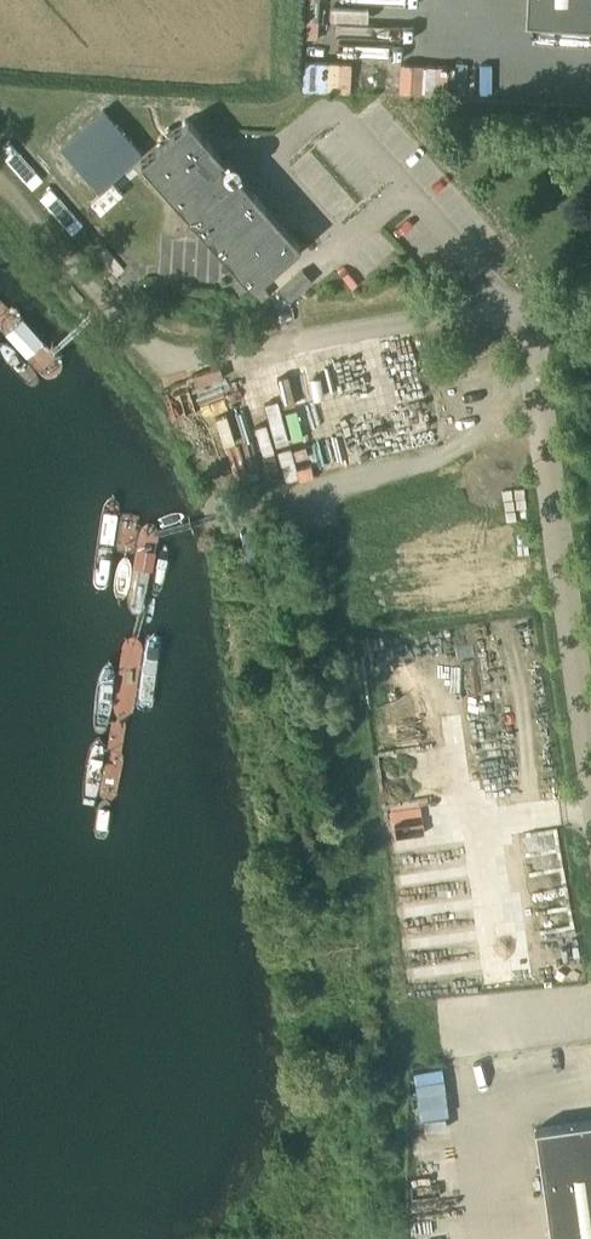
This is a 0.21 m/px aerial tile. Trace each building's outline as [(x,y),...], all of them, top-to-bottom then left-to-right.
[(526,21),(590,24),(590,0),(527,0),(526,21)] [(303,60),(302,87),(325,88),(326,61),(303,60)] [(254,287),(301,244),(189,119),(141,161),(254,287)] [(280,290),(290,300),(313,279),(304,269),(280,290)] [(535,1128),(551,1238),(590,1238),(590,1120),(535,1128)]
